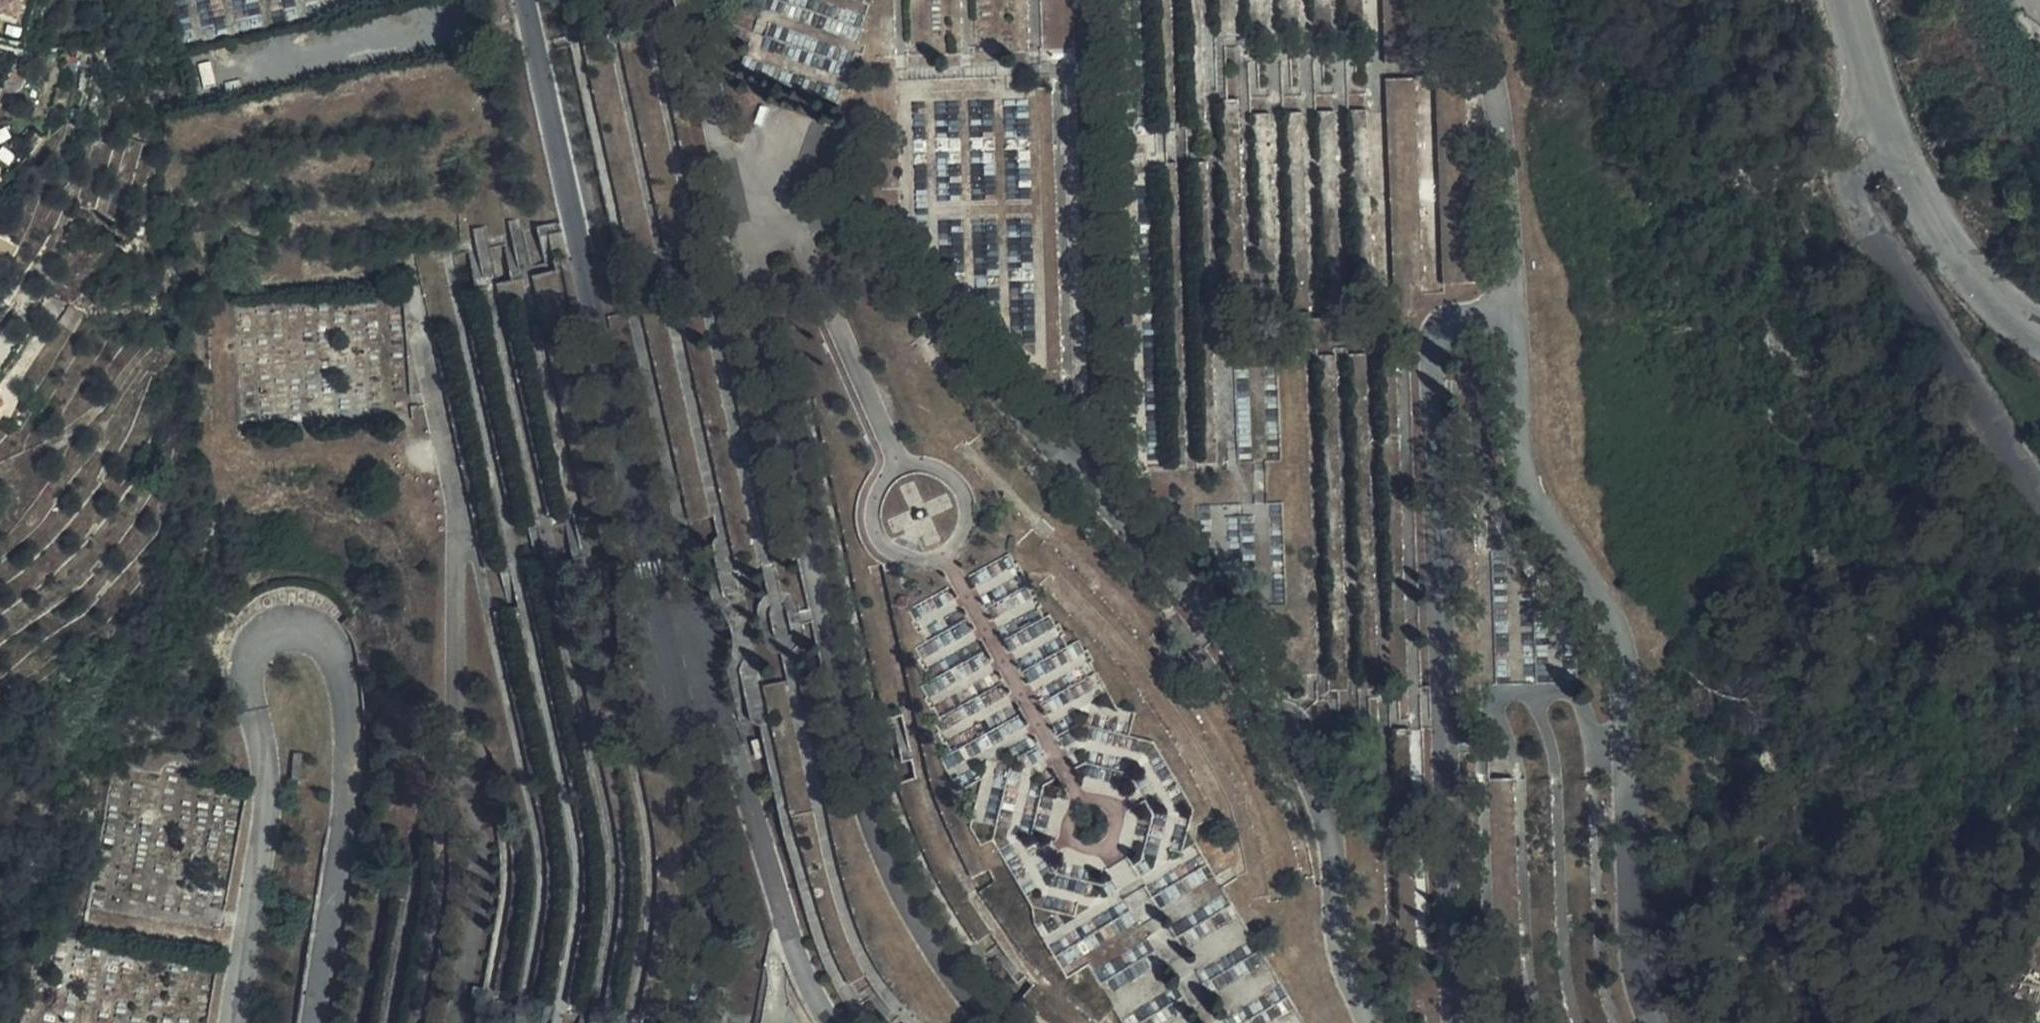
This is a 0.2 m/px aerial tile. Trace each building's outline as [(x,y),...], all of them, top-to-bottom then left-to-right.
[(0,11),(0,13),(17,17),(21,0),(3,0),(0,11)]
